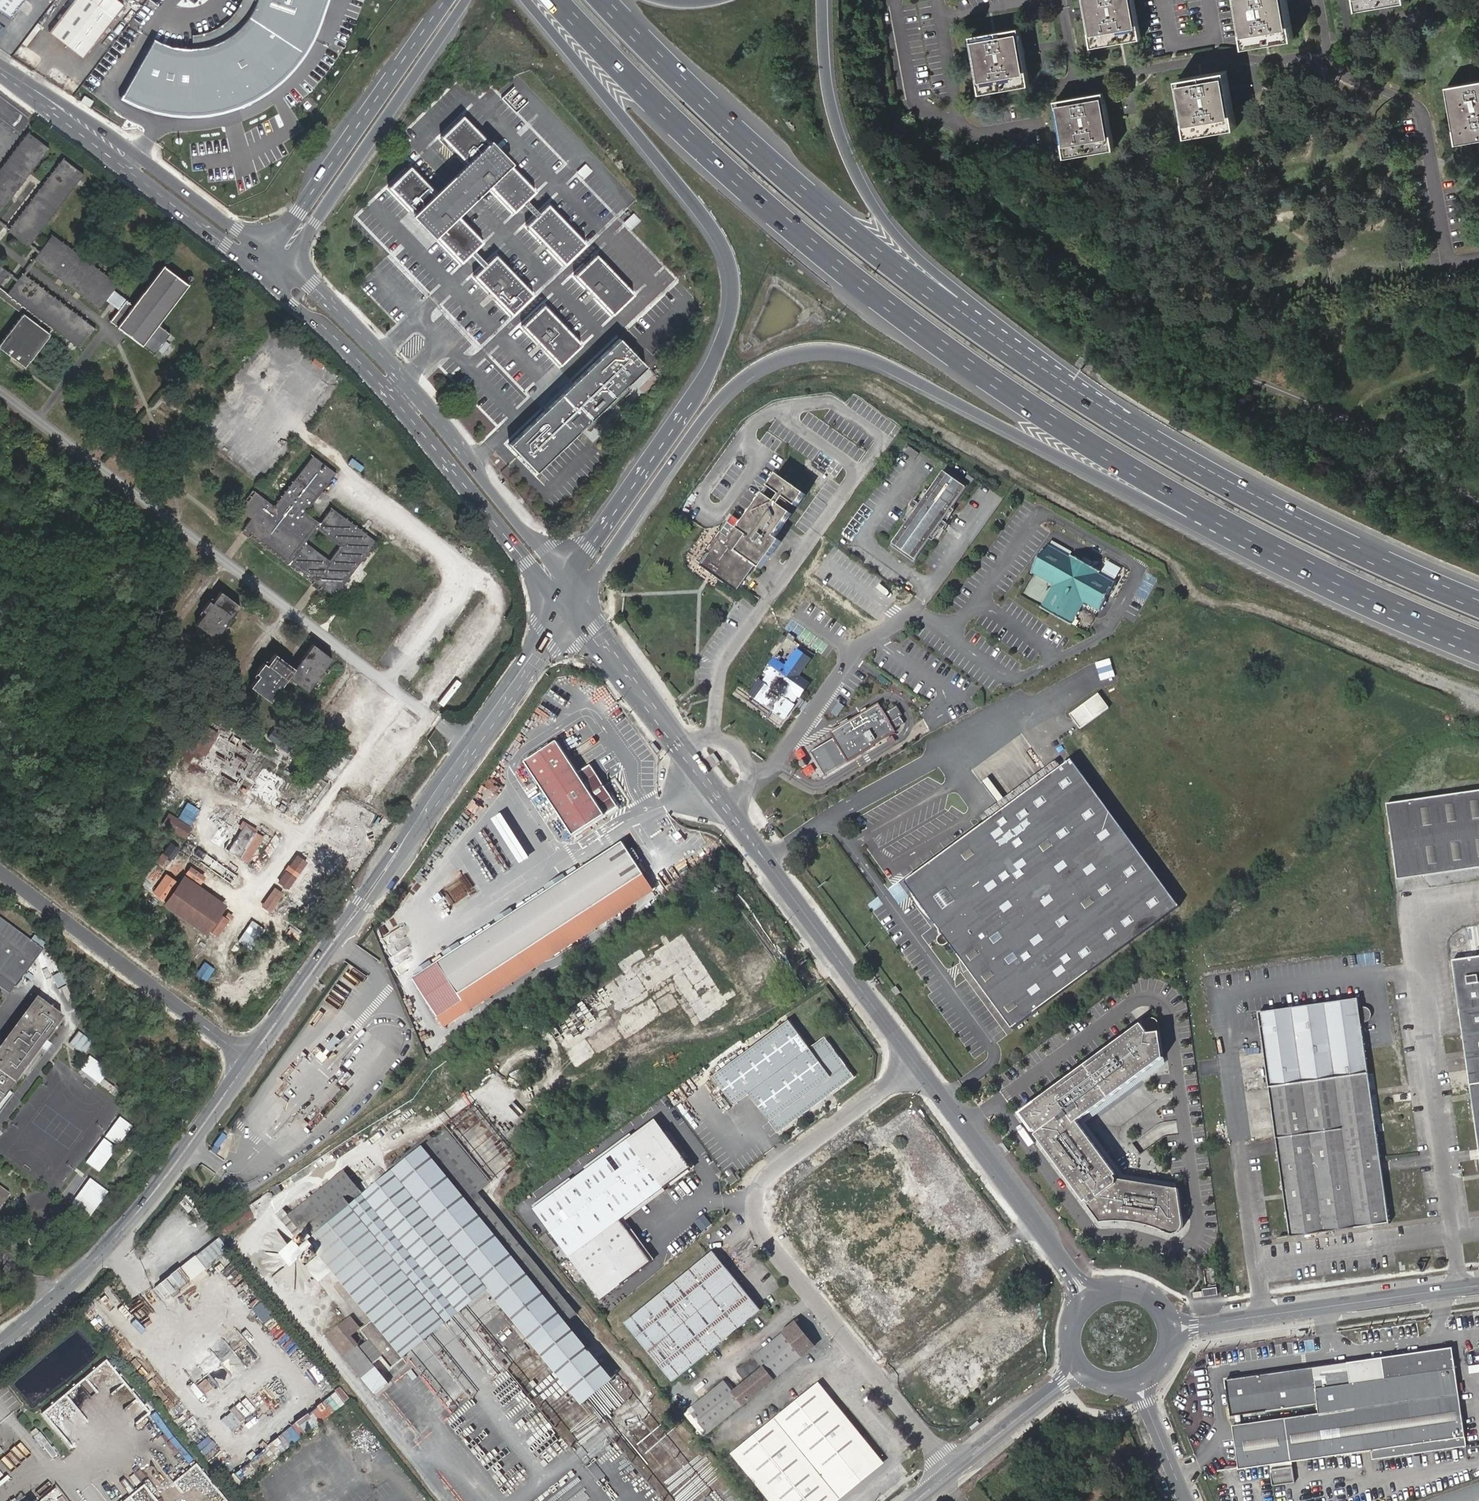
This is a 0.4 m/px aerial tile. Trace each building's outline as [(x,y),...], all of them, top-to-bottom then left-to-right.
[(24,0),(0,0),(0,11),(10,19),(24,0)] [(48,34),(81,60),(115,18),(91,0),(74,0),(48,34)] [(149,42),(121,94),(137,102),(156,109),(179,113),(205,112),(221,110),(241,104),(257,95),(269,88),(278,80),(288,71),(298,59),(306,50),(324,0),(256,0),(254,6),(244,21),(230,35),(214,44),(203,49),(189,50),(179,51),(167,49),(155,45),(149,42)] [(1096,45),(1145,37),(1138,0),(1088,0),(1096,45)] [(1251,43),(1299,35),(1294,0),(1244,0),(1251,43)] [(1360,9),(1384,4),(1407,0),(1358,0),(1360,9)] [(973,33),(983,93),(1032,84),(1022,25),(973,33)] [(1232,68),(1183,76),(1194,134),(1241,125),(1232,68)] [(1446,83),(1456,143),(1478,139),(1478,77),(1446,83)] [(1058,98),(1069,156),(1118,148),(1107,89),(1058,98)] [(481,243),(458,220),(476,202),(489,189),(512,213),(521,204),(525,200),(534,192),(460,117),(438,137),(467,167),(454,180),(436,197),(407,167),(386,189),(460,264),(481,243)] [(0,165),(0,208),(46,147),(26,131),(0,165)] [(61,158),(6,229),(26,245),(81,174),(61,158)] [(577,170),(583,178),(592,171),(586,163),(577,170)] [(531,207),(525,200),(521,204),(527,211),(533,218),(538,213),(531,207)] [(538,213),(533,218),(525,226),(563,265),(585,243),(547,205),(538,213)] [(630,229),(640,219),(632,213),(623,223),(630,229)] [(115,284),(50,235),(32,259),(97,309),(104,300),(117,309),(108,322),(153,355),(169,334),(157,325),(187,285),(160,266),(131,306),(110,291),(115,284)] [(635,294),(595,254),(573,275),(612,315),(635,294)] [(532,296),(494,256),(472,277),(511,317),(532,296)] [(51,328),(78,348),(93,327),(22,273),(6,293),(51,328)] [(0,338),(0,348),(22,365),(51,328),(6,293),(0,288),(0,296),(20,312),(0,338)] [(521,326),(559,365),(580,345),(542,306),(521,326)] [(618,338),(509,444),(536,472),(584,425),(589,430),(630,390),(625,386),(645,366),(618,338)] [(903,451),(914,459),(918,453),(908,445),(903,451)] [(310,455),(272,505),(254,491),(239,511),(249,518),(245,524),(253,530),(251,533),(313,580),(316,577),(323,583),(321,586),(334,596),(375,541),(330,507),(318,522),(304,511),(312,501),(309,499),(313,494),(315,496),(333,472),(310,455)] [(352,458),(348,463),(359,470),(362,466),(352,458)] [(896,546),(915,559),(939,526),(947,532),(951,526),(943,520),(966,487),(947,473),(924,507),(915,501),(911,507),(919,513),(896,546)] [(803,497),(775,477),(766,489),(795,510),(803,497)] [(701,567),(737,592),(755,566),(761,570),(781,542),(775,538),(792,515),(780,507),(776,503),(765,495),(743,525),(740,523),(727,539),(719,533),(705,553),(709,556),(701,567)] [(253,530),(245,524),(240,531),(248,537),(251,533),(253,530)] [(1049,545),(1033,574),(1055,587),(1042,609),(1071,625),(1084,603),(1101,612),(1117,583),(1114,582),(1117,577),(1104,570),(1102,575),(1100,574),(1101,572),(1091,566),(1094,561),(1086,556),(1083,561),(1073,555),(1072,558),(1070,557),(1073,551),(1055,540),(1051,546),(1049,545)] [(318,591),(321,586),(323,583),(316,577),(313,580),(310,585),(318,591)] [(902,588),(897,595),(904,600),(909,592),(902,588)] [(203,613),(201,616),(195,624),(214,639),(239,606),(220,591),(214,599),(211,602),(209,600),(201,610),(203,613)] [(782,636),(777,643),(782,646),(787,639),(782,636)] [(261,663),(254,672),(258,675),(255,678),(249,686),(269,701),(288,676),(307,691),(313,683),(315,680),(318,682),(326,672),(323,669),(326,666),(332,658),(312,643),(294,668),(274,653),(267,662),(265,665),(261,663)] [(759,681),(749,697),(785,721),(796,707),(794,707),(799,699),(801,700),(811,685),(800,678),(811,661),(797,651),(785,668),(775,660),(765,674),(768,676),(763,684),(759,681)] [(1099,694),(1070,715),(1080,729),(1109,708),(1099,694)] [(825,754),(835,771),(874,748),(872,745),(894,732),(877,704),(848,722),(838,719),(831,717),(830,724),(825,744),(838,747),(825,754)] [(886,712),(892,721),(902,715),(897,706),(886,712)] [(217,733),(207,728),(195,750),(205,755),(217,733)] [(287,753),(293,745),(273,729),(267,738),(287,753)] [(578,771),(558,740),(525,761),(572,835),(617,806),(590,763),(578,771)] [(654,743),(651,745),(657,753),(658,752),(660,751),(654,743)] [(717,764),(721,761),(715,754),(713,755),(712,756),(717,764)] [(905,882),(939,928),(942,926),(947,933),(943,934),(942,936),(941,937),(940,940),(941,943),(944,945),(946,946),(947,946),(951,944),(959,956),(1004,1016),(1012,1029),(1179,906),(1072,759),(1061,767),(990,820),(905,882)] [(985,813),(990,820),(1061,767),(1056,760),(985,813)] [(487,802),(494,793),(486,787),(478,796),(487,802)] [(1388,803),(1398,879),(1478,868),(1478,791),(1388,803)] [(364,809),(360,819),(371,824),(375,814),(364,809)] [(190,828),(169,815),(163,824),(184,837),(190,828)] [(232,856),(250,862),(261,834),(243,827),(232,856)] [(623,841),(549,890),(413,978),(438,1016),(610,903),(606,896),(643,872),(623,841)] [(160,853),(154,862),(165,868),(170,859),(160,853)] [(298,875),(306,862),(296,855),(287,868),(298,875)] [(230,884),(236,877),(217,861),(210,868),(230,884)] [(283,870),(260,907),(271,913),(293,876),(283,870)] [(157,892),(164,879),(150,872),(143,885),(157,892)] [(206,932),(225,904),(185,876),(165,903),(206,932)] [(449,899),(439,904),(442,910),(452,905),(449,899)] [(15,987),(42,950),(0,918),(0,976),(15,987)] [(593,1027),(670,979),(698,1024),(727,1006),(685,939),(535,1033),(550,1055),(559,1050),(572,1071),(596,1056),(585,1038),(595,1032),(593,1027)] [(1478,1158),(1478,953),(1452,957),(1478,1158)] [(996,1022),(1004,1016),(959,956),(952,961),(996,1022)] [(207,980),(212,966),(201,962),(196,976),(207,980)] [(891,990),(896,996),(901,993),(896,986),(891,990)] [(0,1047),(0,1104),(63,1018),(37,998),(0,1047)] [(1357,1001),(1258,1014),(1269,1090),(1368,1075),(1357,1001)] [(780,1128),(789,1122),(854,1075),(824,1035),(809,1046),(788,1019),(712,1075),(733,1103),(748,1092),(777,1131),(780,1128)] [(1021,1114),(1099,1221),(1110,1220),(1118,1219),(1134,1220),(1150,1223),(1157,1226),(1172,1232),(1175,1232),(1178,1231),(1181,1228),(1182,1225),(1182,1223),(1180,1213),(1179,1213),(1178,1205),(1180,1205),(1178,1189),(1117,1180),(1115,1177),(1117,1176),(1077,1122),(1164,1059),(1158,1024),(1157,1022),(1156,1020),(1155,1019),(1152,1019),(1150,1019),(1149,1019),(1147,1021),(1145,1022),(1147,1024),(1144,1026),(1142,1024),(1021,1114)] [(70,1043),(83,1054),(92,1043),(78,1032),(70,1043)] [(77,1071),(97,1084),(107,1070),(87,1057),(77,1071)] [(1165,1065),(1164,1059),(1077,1122),(1117,1176),(1115,1177),(1117,1180),(1178,1189),(1179,1189),(1178,1185),(1125,1176),(1086,1123),(1165,1065)] [(1368,1075),(1269,1090),(1277,1141),(1343,1131),(1375,1127),(1368,1075)] [(102,1135),(115,1146),(130,1126),(116,1116),(102,1135)] [(656,1119),(535,1209),(602,1298),(652,1261),(624,1222),(694,1170),(656,1119)] [(791,1125),(789,1122),(780,1128),(782,1131),(791,1125)] [(1356,1229),(1389,1225),(1375,1127),(1343,1131),(1356,1229)] [(282,1209),(275,1215),(294,1238),(301,1232),(303,1234),(307,1239),(317,1251),(321,1256),(329,1266),(343,1283),(355,1297),(348,1303),(347,1304),(362,1321),(369,1314),(405,1357),(485,1291),(581,1409),(623,1375),(477,1195),(490,1184),(446,1129),(433,1139),(398,1169),(387,1178),(388,1178),(370,1192),(364,1197),(352,1182),(344,1173),(343,1171),(311,1197),(302,1204),(288,1216),(282,1209)] [(1343,1131),(1277,1141),(1291,1238),(1356,1229),(1343,1131)] [(398,1169),(433,1139),(430,1136),(394,1165),(398,1169)] [(97,1172),(115,1148),(102,1138),(84,1163),(97,1172)] [(1003,1143),(1000,1145),(1005,1152),(1009,1150),(1003,1143)] [(383,1172),(387,1178),(398,1169),(394,1165),(393,1163),(383,1172)] [(370,1179),(381,1169),(377,1165),(366,1174),(370,1179)] [(344,1173),(352,1182),(357,1179),(349,1169),(344,1173)] [(364,1183),(370,1192),(387,1178),(383,1172),(381,1169),(370,1179),(364,1183)] [(732,1175),(725,1181),(730,1186),(739,1179),(737,1177),(734,1179),(732,1175)] [(387,1178),(370,1192),(388,1178),(387,1178)] [(92,1182),(73,1208),(84,1216),(104,1190),(92,1182)] [(271,1190),(275,1196),(281,1192),(277,1186),(271,1190)] [(302,1204),(311,1197),(307,1192),(298,1200),(302,1204)] [(225,1237),(254,1218),(246,1207),(219,1226),(225,1237)] [(307,1239),(303,1234),(296,1240),(300,1245),(307,1239)] [(714,1252),(625,1324),(672,1382),(760,1310),(714,1252)] [(1206,1288),(1207,1295),(1220,1293),(1219,1286),(1206,1288)] [(262,1322),(270,1315),(259,1301),(251,1308),(262,1322)] [(350,1317),(328,1335),(345,1356),(375,1393),(388,1383),(373,1364),(382,1357),(391,1368),(403,1358),(372,1320),(360,1330),(369,1341),(360,1348),(349,1335),(359,1327),(350,1317)] [(686,1410),(704,1432),(813,1346),(794,1322),(752,1355),(761,1367),(731,1391),(722,1381),(686,1410)] [(966,1338),(930,1367),(959,1403),(996,1374),(966,1338)] [(1348,1362),(1226,1380),(1231,1417),(1318,1404),(1319,1413),(1233,1426),(1239,1470),(1371,1451),(1372,1460),(1466,1446),(1452,1348),(1382,1357),(1385,1379),(1379,1380),(1352,1384),(1348,1362)] [(1382,1357),(1348,1362),(1352,1384),(1379,1380),(1385,1379),(1382,1357)] [(768,1500),(831,1500),(880,1461),(818,1384),(730,1455),(768,1500)] [(1270,1470),(1273,1486),(1294,1483),(1292,1467),(1270,1470)]
